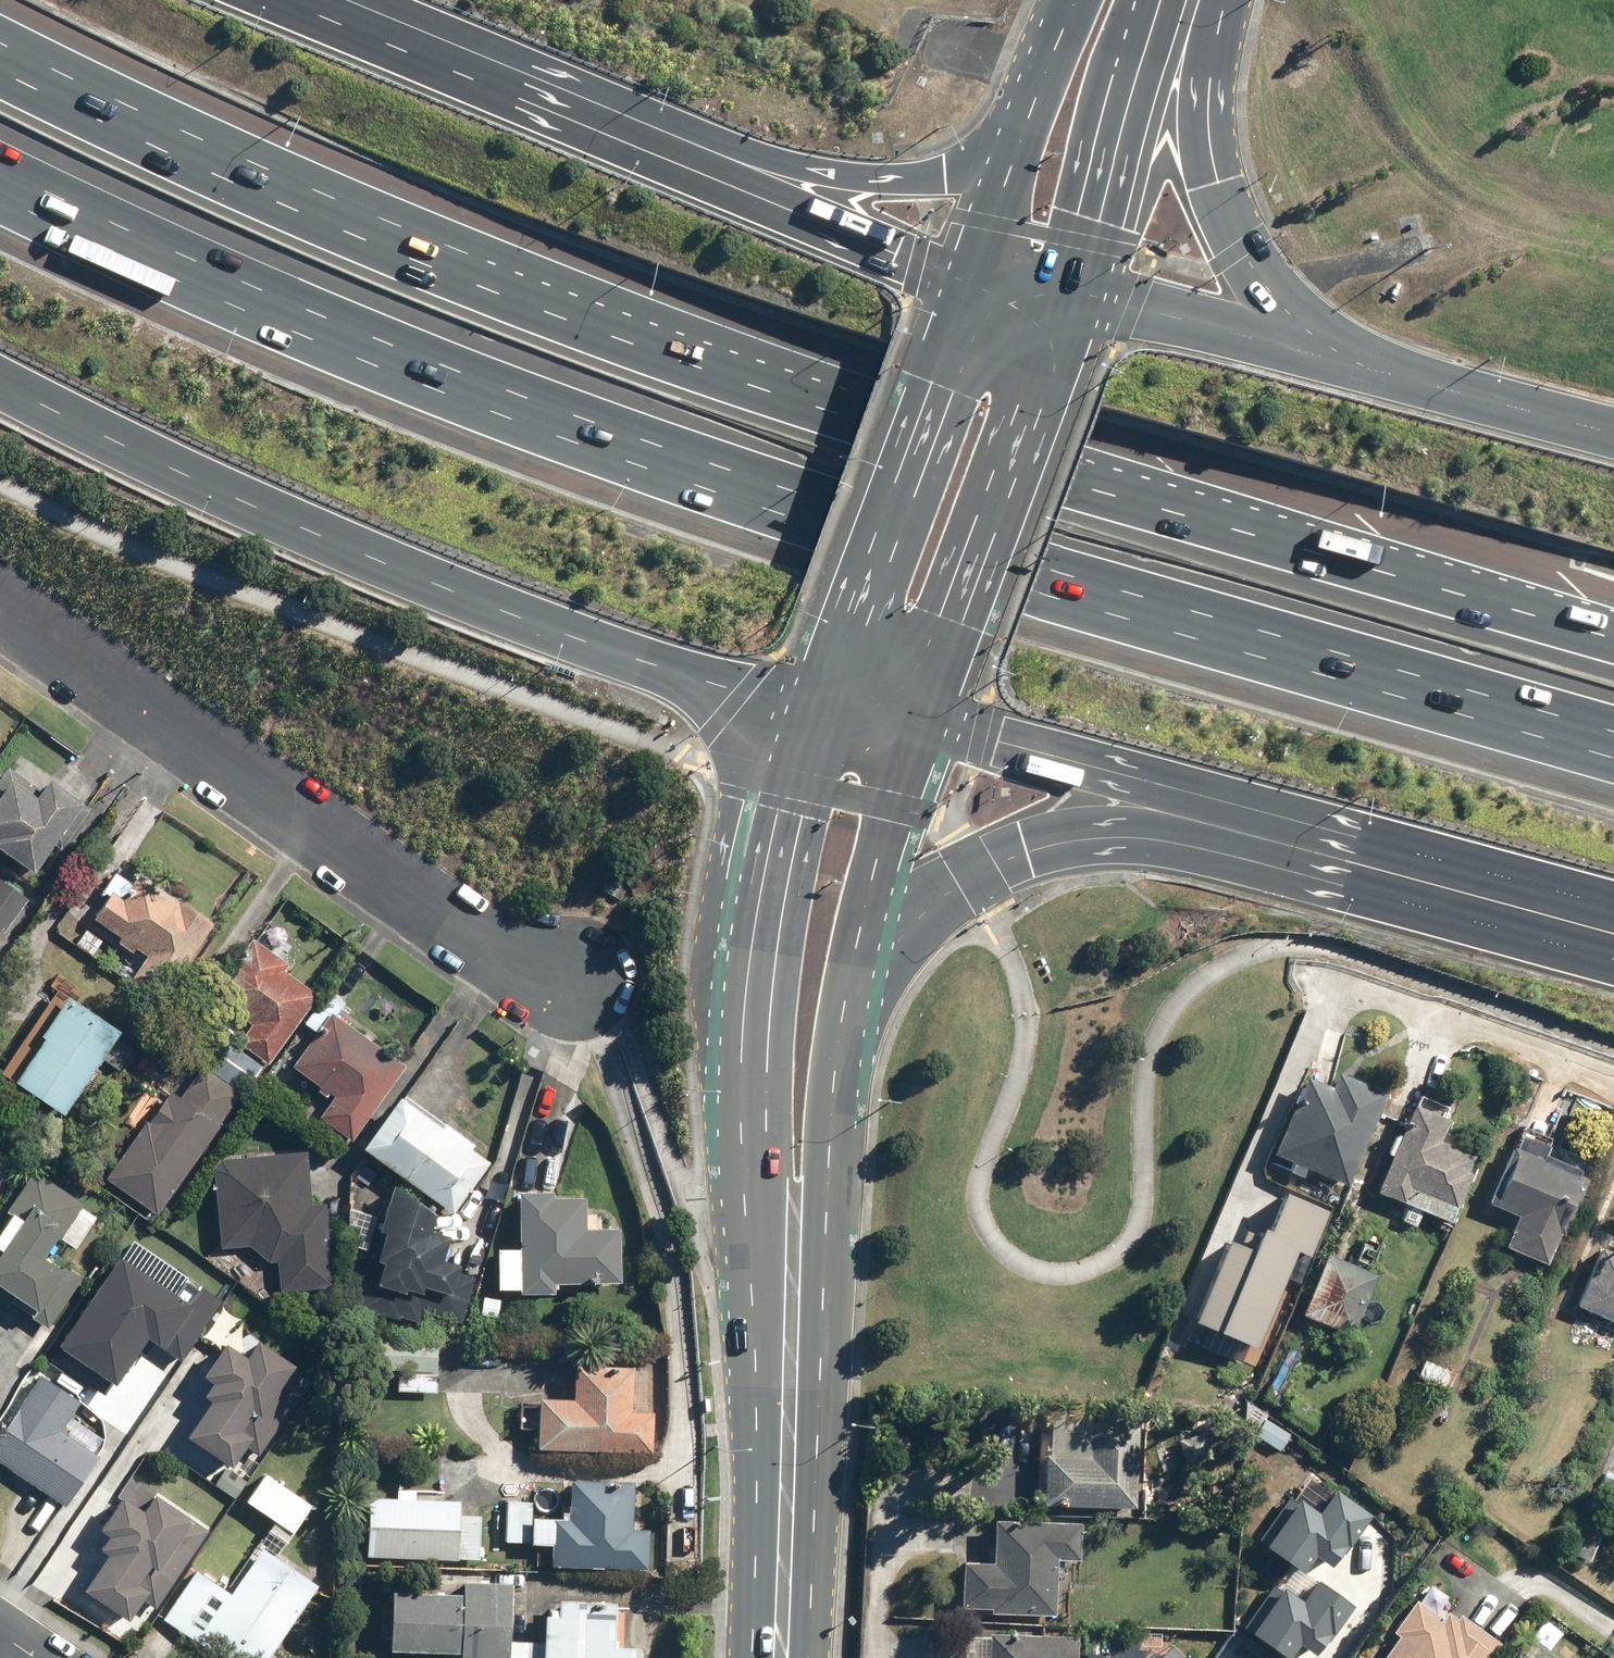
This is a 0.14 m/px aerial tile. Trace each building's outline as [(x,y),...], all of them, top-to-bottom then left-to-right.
[(52,780),(44,791),(10,768),(0,782),(0,849),(35,873),(84,802),(52,780)] [(30,897),(0,875),(0,939),(30,897)] [(125,899),(113,891),(94,922),(123,941),(122,943),(135,951),(137,947),(149,955),(132,981),(165,1002),(216,922),(175,896),(169,906),(153,895),(156,890),(138,879),(125,899)] [(271,1064),(321,995),(283,967),(288,959),(260,939),(219,997),(256,1024),(242,1043),(271,1064)] [(124,1027),(60,986),(3,1076),(68,1117),(124,1027)] [(335,1099),(322,1117),(354,1139),(407,1064),(332,1012),(292,1068),(335,1099)] [(211,1071),(244,1094),(263,1066),(230,1043),(211,1071)] [(211,1071),(202,1065),(180,1097),(168,1088),(105,1179),(160,1217),(244,1094),(211,1071)] [(1306,1072),(1275,1154),(1294,1161),(1290,1173),(1307,1180),(1311,1169),(1353,1185),(1390,1088),(1340,1069),(1335,1083),(1306,1072)] [(1419,1093),(1377,1190),(1454,1224),(1476,1173),(1473,1171),(1480,1155),(1443,1139),(1456,1109),(1419,1093)] [(493,1163),(474,1149),(479,1142),(448,1121),(444,1128),(401,1098),(365,1149),(458,1213),(493,1163)] [(1548,1152),(1546,1157),(1522,1147),(1497,1204),(1521,1215),(1508,1245),(1551,1264),(1592,1171),(1548,1152)] [(19,1162),(0,1149),(0,1190),(19,1162)] [(213,1158),(219,1247),(250,1245),(267,1261),(279,1261),(281,1290),(333,1287),(328,1203),(312,1204),(308,1151),(213,1158)] [(84,1277),(49,1253),(60,1236),(78,1248),(101,1214),(38,1170),(0,1226),(0,1294),(49,1327),(84,1277)] [(450,1232),(433,1229),(437,1206),(397,1180),(388,1220),(378,1218),(361,1306),(465,1327),(475,1275),(458,1272),(460,1262),(445,1259),(450,1232)] [(1335,1206),(1288,1188),(1273,1226),(1269,1224),(1264,1235),(1248,1229),(1243,1241),(1231,1237),(1199,1320),(1262,1344),(1298,1251),(1315,1257),(1335,1206)] [(622,1282),(623,1229),(589,1229),(590,1192),(524,1191),(523,1247),(501,1246),(500,1287),(523,1287),(523,1293),(557,1293),(557,1281),(622,1282)] [(1605,1242),(1576,1304),(1613,1322),(1613,1247),(1605,1242)] [(1381,1273),(1332,1252),(1305,1314),(1354,1335),(1381,1273)] [(182,1362),(225,1300),(200,1283),(188,1301),(125,1257),(62,1347),(114,1383),(146,1337),(182,1362)] [(249,1354),(228,1341),(206,1377),(214,1382),(205,1396),(211,1399),(188,1435),(237,1466),(248,1449),(264,1459),(315,1377),(257,1341),(249,1354)] [(1282,1406),(1294,1383),(1287,1379),(1302,1350),(1292,1345),(1264,1396),(1282,1406)] [(1428,1353),(1418,1375),(1444,1387),(1454,1364),(1428,1353)] [(576,1397),(543,1396),(540,1449),(653,1455),(655,1411),(632,1410),(635,1365),(578,1362),(576,1397)] [(100,1458),(64,1434),(86,1401),(43,1373),(0,1438),(0,1462),(68,1507),(100,1458)] [(1142,1417),(1041,1413),(1037,1502),(1138,1507),(1142,1417)] [(317,1503),(266,1470),(246,1500),(297,1533),(317,1503)] [(571,1477),(568,1516),(535,1514),(535,1505),(509,1503),(507,1541),(556,1544),(555,1563),(649,1569),(652,1532),(631,1531),(634,1481),(571,1477)] [(107,1554),(84,1589),(132,1621),(144,1601),(159,1611),(212,1530),(134,1479),(100,1531),(110,1537),(101,1550),(107,1554)] [(1343,1514),(1304,1484),(1271,1526),(1311,1556),(1343,1514)] [(480,1560),(482,1515),(464,1514),(464,1498),(371,1494),(368,1555),(480,1560)] [(1084,1519),(998,1515),(996,1559),(964,1558),(961,1611),(1057,1615),(1060,1557),(1082,1558),(1084,1519)] [(200,1570),(165,1619),(220,1657),(268,1657),(320,1585),(265,1546),(232,1593),(200,1570)] [(490,1569),(490,1577),(383,1575),(382,1641),(394,1641),(394,1649),(464,1650),(464,1657),(639,1657),(639,1645),(620,1644),(620,1594),(561,1593),(561,1607),(548,1607),(548,1638),(515,1638),(516,1570),(490,1569)] [(1285,1570),(1254,1615),(1265,1623),(1249,1646),(1267,1657),(1343,1657),(1350,1649),(1336,1639),(1345,1627),(1306,1600),(1314,1588),(1285,1570)] [(1506,1646),(1461,1614),(1459,1618),(1454,1614),(1450,1620),(1417,1597),(1395,1628),(1402,1633),(1384,1657),(1498,1657),(1506,1646)] [(1078,1638),(975,1633),(974,1657),(1077,1657),(1078,1638)] [(1169,1636),(1145,1657),(1188,1657),(1169,1636)] [(1519,1646),(1510,1657),(1536,1657),(1519,1646)]
